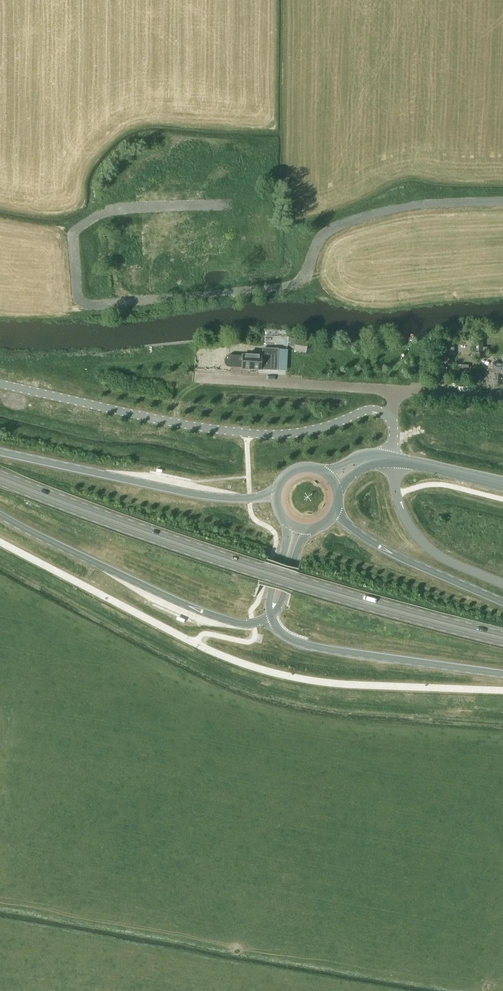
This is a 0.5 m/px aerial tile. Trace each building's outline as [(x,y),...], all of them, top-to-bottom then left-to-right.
[(483,346),(484,333),(475,333),(474,351),(487,352),(487,347),(483,346)] [(295,346),(294,350),(306,352),(308,339),(290,337),(289,345),(295,346)] [(277,369),(278,348),(263,348),(263,355),(242,355),(242,356),(229,355),(227,356),(226,357),(225,359),(225,362),(226,364),(227,366),(229,366),(242,367),(242,368),(277,369)] [(502,383),(502,355),(502,363),(502,365),(495,364),(494,370),(501,370),(501,373),(499,373),(498,383),(502,383)] [(465,367),(455,366),(454,373),(464,374),(465,367)]
